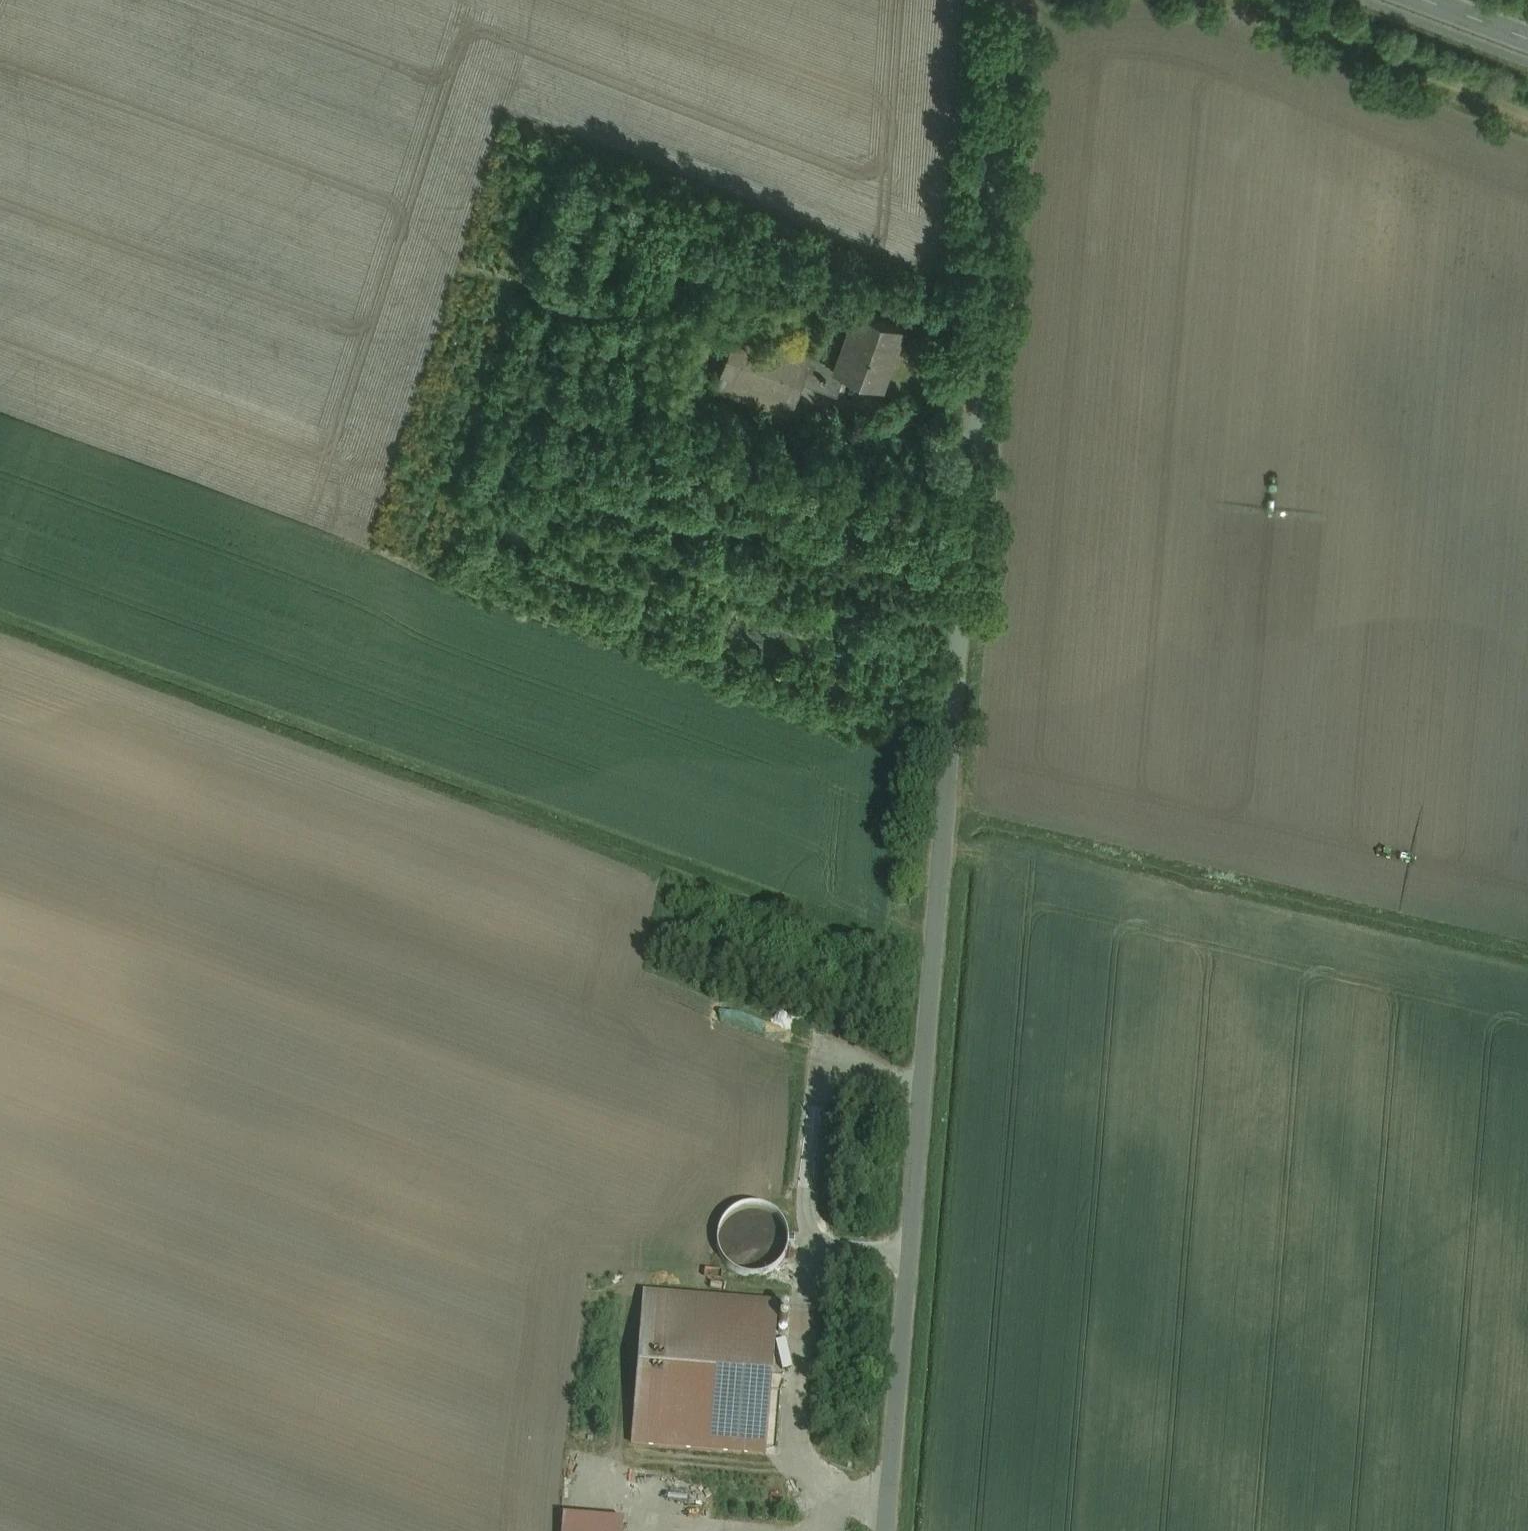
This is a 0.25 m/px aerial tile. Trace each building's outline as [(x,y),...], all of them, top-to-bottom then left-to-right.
[(832,367),(885,386),(907,325),(854,306),(832,367)] [(815,345),(738,318),(713,388),(790,415),(815,345)] [(746,1208),(735,1212),(726,1220),(720,1230),(717,1241),(718,1252),(723,1263),(731,1271),(741,1277),(752,1279),(764,1277),(774,1271),(782,1263),(787,1252),(788,1240),(785,1228),(778,1219),(769,1212),(758,1208),(746,1208)] [(778,1304),(644,1294),(633,1450),(767,1460),(778,1304)] [(561,1518),(560,1530),(623,1530),(624,1523),(561,1518)]
